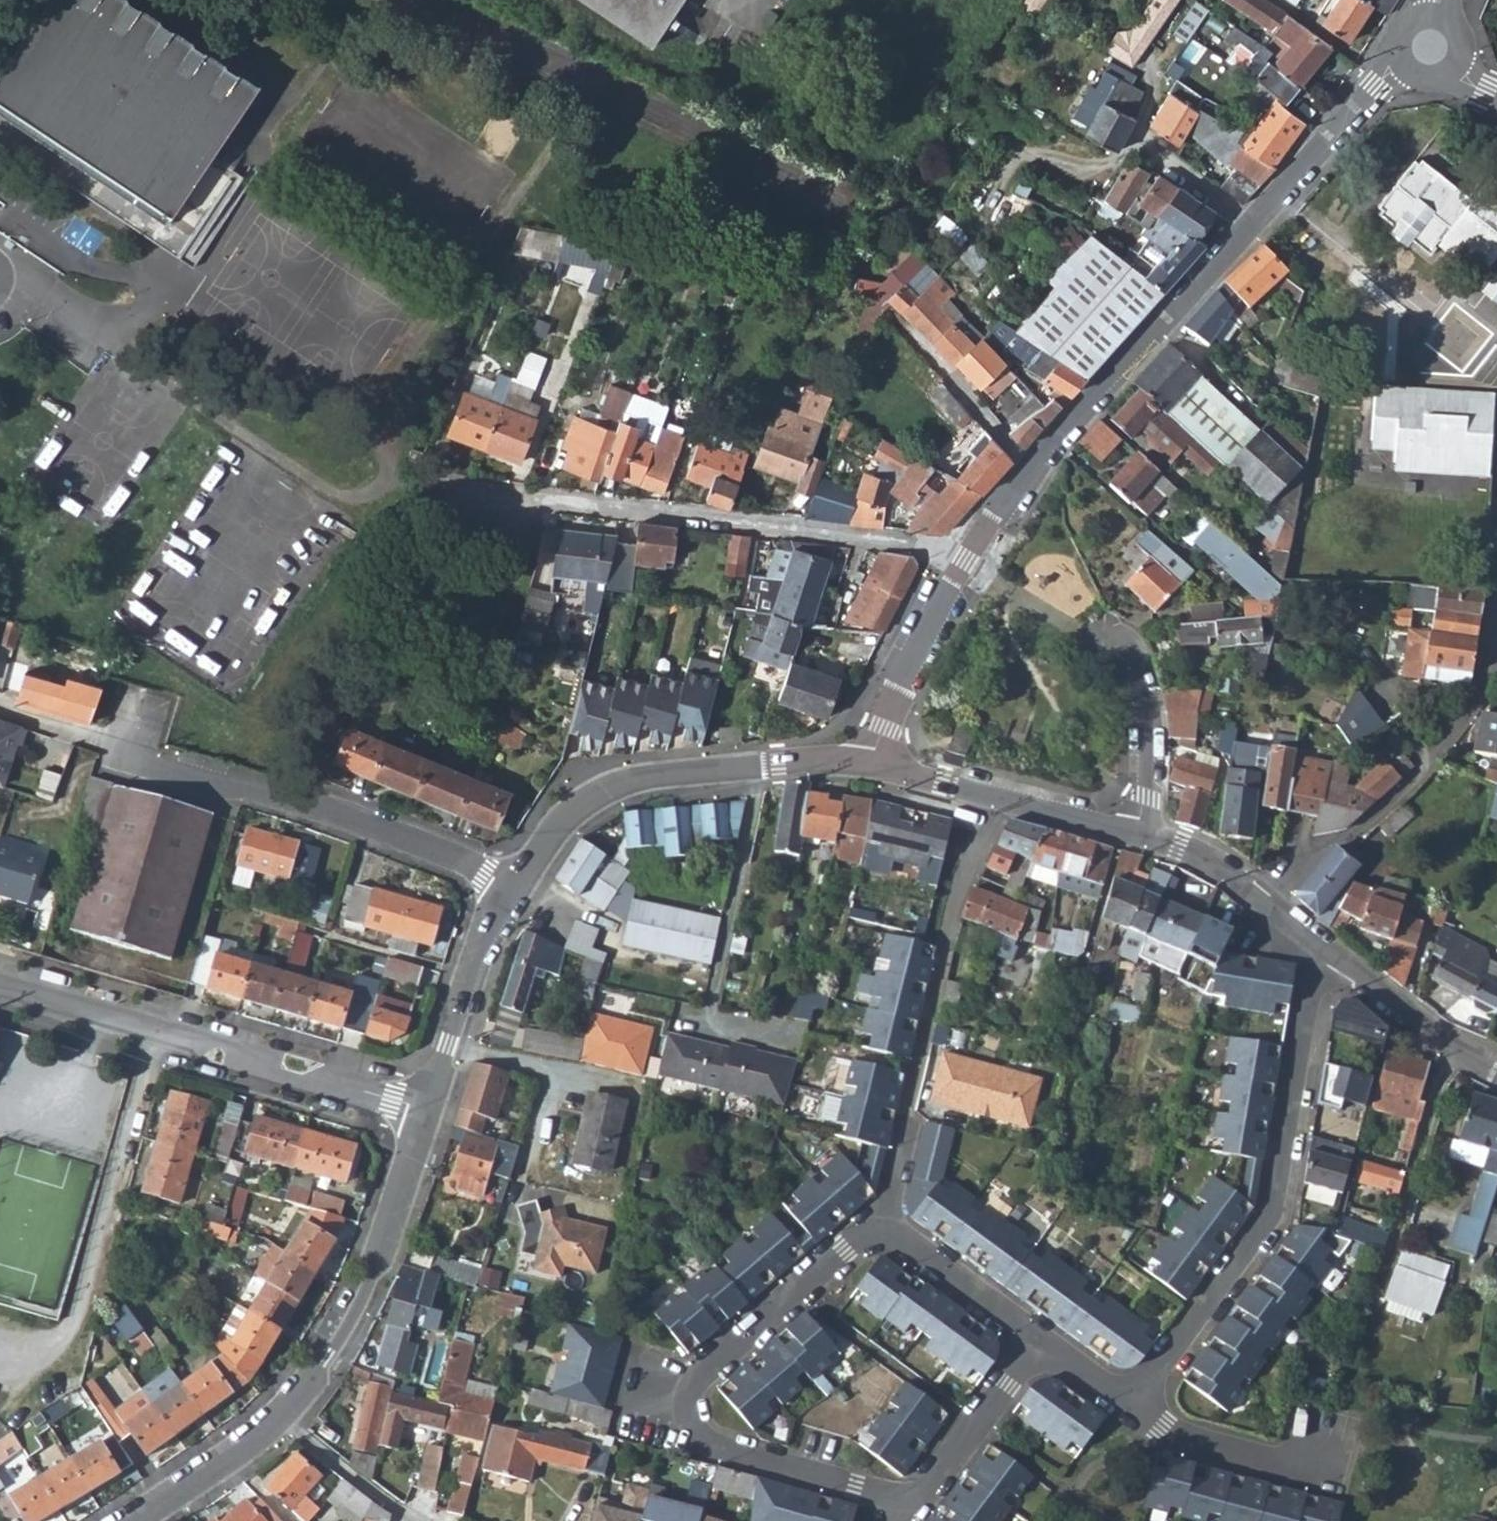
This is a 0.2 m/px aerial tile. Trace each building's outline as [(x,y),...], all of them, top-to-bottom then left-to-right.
[(161,0),(47,0),(12,52),(0,45),(0,129),(181,244),(249,140),(238,134),(224,153),(216,147),(267,68),(161,0)] [(653,47),(672,19),(684,0),(583,0),(653,47)] [(1035,16),(1044,3),(1038,0),(1023,0),(1018,6),(1035,16)] [(1149,8),(1166,20),(1179,0),(1154,0),(1149,8)] [(1273,32),(1272,35),(1291,48),(1276,69),(1302,89),(1333,49),(1261,0),(1225,0),(1273,32)] [(1317,21),(1349,42),(1374,5),(1366,0),(1328,0),(1319,14),(1321,15),(1317,21)] [(1374,5),(1387,14),(1396,0),(1366,0),(1374,5)] [(1196,2),(1175,37),(1188,45),(1192,40),(1209,10),(1196,2)] [(1118,35),(1106,54),(1134,70),(1166,20),(1149,8),(1118,35)] [(1249,27),(1244,34),(1263,46),(1266,40),(1263,38),(1264,37),(1249,27)] [(1240,31),(1231,43),(1238,45),(1255,58),(1242,77),(1261,91),(1286,110),(1302,89),(1276,69),(1269,64),(1275,54),(1263,46),(1244,34),(1240,31)] [(1238,45),(1225,64),(1242,77),(1255,58),(1238,45)] [(1178,61),(1171,73),(1176,77),(1184,65),(1178,61)] [(1096,76),(1074,121),(1090,129),(1086,136),(1118,152),(1136,118),(1131,115),(1143,93),(1131,86),(1136,77),(1111,64),(1102,79),(1096,76)] [(1170,75),(1163,85),(1173,93),(1180,82),(1170,75)] [(1173,93),(1152,126),(1180,145),(1201,107),(1203,98),(1180,82),(1173,93)] [(1253,135),(1246,145),(1273,167),(1305,124),(1286,110),(1261,91),(1255,98),(1271,111),(1253,135)] [(1201,107),(1188,133),(1226,169),(1231,164),(1236,168),(1232,174),(1220,189),(1242,206),(1275,168),(1273,167),(1246,145),(1240,152),(1234,147),(1242,136),(1226,129),(1225,131),(1202,115),(1205,110),(1201,107)] [(1378,204),(1384,208),(1379,212),(1394,225),(1399,219),(1414,231),(1410,237),(1431,254),(1437,246),(1434,243),(1440,237),(1483,272),(1487,268),(1496,275),(1496,274),(1496,174),(1494,172),(1491,176),(1487,173),(1468,195),(1422,159),(1419,162),(1415,159),(1378,204)] [(1103,188),(1100,194),(1105,197),(1134,216),(1146,224),(1153,229),(1160,218),(1178,189),(1158,176),(1142,202),(1135,197),(1149,175),(1129,160),(1108,192),(1103,188)] [(1231,164),(1226,169),(1232,174),(1236,168),(1231,164)] [(1178,189),(1160,218),(1195,241),(1215,212),(1178,189)] [(1105,197),(1098,209),(1126,228),(1134,216),(1105,197)] [(925,209),(919,220),(959,249),(966,241),(950,227),(925,209)] [(1131,250),(1124,261),(1166,292),(1206,247),(1195,241),(1160,218),(1153,229),(1146,224),(1141,230),(1149,235),(1166,247),(1153,266),(1136,254),(1131,250)] [(1394,225),(1389,231),(1404,243),(1410,237),(1414,231),(1399,219),(1394,225)] [(1052,284),(1016,331),(1028,340),(1086,378),(1138,322),(1134,310),(1140,303),(1148,303),(1152,307),(1166,292),(1124,261),(1089,236),(1083,243),(1066,225),(1059,232),(1047,220),(1030,236),(1056,262),(1045,278),(1052,284)] [(522,227),(512,251),(561,261),(571,237),(522,227)] [(1149,235),(1136,254),(1153,266),(1166,247),(1149,235)] [(571,237),(561,261),(598,268),(588,292),(601,298),(604,289),(609,277),(622,246),(571,237)] [(609,277),(604,289),(612,292),(618,279),(623,282),(637,249),(622,246),(609,277)] [(971,246),(961,258),(979,273),(974,280),(979,284),(976,291),(982,295),(996,273),(971,246)] [(1225,283),(1215,294),(1232,313),(1241,300),(1250,308),(1275,284),(1292,298),(1294,295),(1301,301),(1304,292),(1285,275),(1290,270),(1264,247),(1225,283)] [(870,281),(867,294),(874,296),(879,297),(885,300),(930,344),(952,324),(936,308),(953,294),(925,265),(898,288),(870,281)] [(1484,289),(1496,300),(1496,274),(1496,275),(1484,289)] [(1215,294),(1183,329),(1208,346),(1213,338),(1227,320),(1237,328),(1239,329),(1243,325),(1232,313),(1215,294)] [(874,296),(864,323),(878,329),(885,308),(879,297),(874,296)] [(1140,303),(1134,310),(1138,322),(1152,307),(1148,303),(1140,303)] [(959,317),(952,324),(974,349),(981,340),(959,317)] [(974,349),(958,365),(990,399),(1015,378),(1007,369),(1013,363),(1009,358),(1018,349),(1028,340),(1016,331),(997,319),(981,340),(974,349)] [(1227,320),(1213,338),(1224,345),(1237,328),(1227,320)] [(952,324),(930,344),(953,369),(958,365),(974,349),(952,324)] [(1028,340),(1018,349),(1032,358),(1035,355),(1048,364),(1054,368),(1045,377),(1043,380),(1069,397),(1086,378),(1028,340)] [(1167,346),(1133,384),(1165,414),(1200,376),(1167,346)] [(507,395),(502,407),(535,420),(544,399),(533,394),(548,357),(530,350),(516,381),(513,380),(507,395)] [(1048,364),(1039,373),(1045,377),(1054,368),(1048,364)] [(1292,364),(1287,386),(1320,394),(1329,373),(1292,364)] [(476,382),(471,394),(502,407),(507,395),(476,382)] [(770,425),(757,457),(780,466),(777,474),(798,482),(795,489),(812,496),(819,478),(825,463),(808,456),(832,393),(811,385),(800,415),(783,408),(775,428),(770,425)] [(575,417),(563,450),(569,453),(563,470),(597,482),(601,473),(616,433),(619,423),(622,414),(630,395),(630,393),(613,387),(602,418),(597,416),(594,425),(579,419),(575,417)] [(1376,396),(1371,395),(1370,441),(1373,442),(1373,446),(1392,447),(1392,463),(1398,463),(1398,468),(1483,472),(1483,467),(1489,468),(1489,455),(1491,403),(1487,403),(1487,396),(1462,395),(1462,403),(1450,402),(1449,417),(1431,416),(1432,401),(1421,401),(1422,392),(1376,389),(1376,396)] [(1139,391),(1112,422),(1132,439),(1142,427),(1150,434),(1148,444),(1170,464),(1182,452),(1208,475),(1219,463),(1179,426),(1165,414),(1139,391)] [(1422,392),(1421,401),(1432,401),(1431,416),(1449,417),(1450,402),(1462,403),(1462,395),(1422,392)] [(468,393),(449,436),(484,451),(502,407),(471,394),(468,393)] [(622,414),(619,423),(638,431),(635,437),(653,444),(666,408),(630,395),(622,414)] [(1016,425),(1007,434),(1022,448),(1060,406),(1050,395),(1040,403),(1016,425)] [(1029,406),(1013,421),(1016,425),(1040,403),(1033,395),(1026,402),(1029,406)] [(502,407),(484,451),(516,464),(535,420),(502,407)] [(583,411),(579,419),(594,425),(597,416),(583,411)] [(1185,423),(1179,426),(1219,463),(1272,511),(1293,530),(1305,471),(1261,432),(1237,457),(1233,449),(1217,435),(1215,436),(1206,429),(1210,423),(1200,414),(1189,426),(1185,423)] [(1268,423),(1261,432),(1305,471),(1308,452),(1272,419),(1268,423)] [(1099,422),(1089,433),(1111,454),(1122,442),(1099,422)] [(616,433),(601,473),(637,487),(653,444),(635,437),(638,431),(619,423),(616,433)] [(668,425),(665,431),(679,436),(681,430),(668,425)] [(653,444),(637,487),(662,495),(667,480),(662,478),(669,461),(673,463),(683,437),(679,436),(665,431),(659,446),(653,444)] [(972,457),(950,478),(980,494),(1011,460),(984,431),(965,448),(972,457)] [(709,432),(703,446),(727,454),(732,441),(709,432)] [(1089,433),(1079,444),(1101,464),(1111,454),(1089,433)] [(418,435),(413,446),(425,451),(431,439),(418,435)] [(855,498),(847,523),(867,526),(868,506),(877,506),(877,501),(884,503),(889,492),(891,490),(894,485),(916,459),(883,440),(864,472),(857,493),(855,498)] [(697,444),(683,477),(709,488),(705,500),(725,507),(740,471),(746,454),(736,450),(733,457),(727,454),(703,446),(697,444)] [(1137,456),(1108,487),(1128,505),(1130,503),(1131,503),(1145,517),(1164,496),(1168,500),(1176,491),(1137,456)] [(757,457),(755,465),(777,474),(780,466),(757,457)] [(894,485),(891,490),(914,502),(925,495),(933,500),(905,529),(944,533),(980,494),(950,478),(916,459),(894,485)] [(812,496),(803,518),(847,523),(855,498),(857,493),(819,478),(812,496)] [(1272,511),(1254,529),(1265,540),(1261,543),(1272,554),(1270,577),(1283,588),(1293,530),(1272,511)] [(1243,602),(1243,618),(1278,616),(1283,588),(1270,577),(1210,522),(1194,539),(1262,601),(1243,602)] [(671,568),(676,528),(639,523),(636,545),(618,542),(608,582),(606,589),(631,593),(635,563),(671,568)] [(1147,557),(1122,583),(1153,611),(1190,571),(1144,529),(1132,543),(1147,557)] [(560,530),(554,576),(589,580),(608,582),(618,542),(619,536),(560,530)] [(729,534),(725,562),(746,566),(752,537),(729,534)] [(773,539),(772,549),(784,550),(786,541),(773,539)] [(786,541),(784,550),(794,551),(785,579),(822,590),(827,574),(829,566),(834,547),(786,541)] [(867,577),(864,583),(879,591),(881,587),(902,598),(919,565),(913,556),(880,552),(867,577)] [(750,575),(748,586),(768,588),(759,611),(773,613),(804,625),(812,627),(822,590),(785,579),(750,575)] [(589,580),(585,611),(600,613),(606,589),(608,582),(589,580)] [(864,583),(845,620),(885,632),(902,598),(881,587),(879,591),(864,583)] [(1434,613),(1479,620),(1483,592),(1439,585),(1436,584),(1433,586),(1417,584),(1409,583),(1408,592),(1416,593),(1413,610),(1434,613)] [(528,588),(519,625),(546,632),(555,595),(528,588)] [(1220,601),(1189,606),(1191,623),(1223,618),(1220,601)] [(1393,608),(1391,625),(1409,627),(1412,610),(1393,608)] [(759,611),(746,652),(789,666),(790,663),(804,625),(773,613),(759,611)] [(1434,613),(1431,631),(1477,640),(1479,620),(1434,613)] [(1176,627),(1146,631),(1153,657),(1181,649),(1208,647),(1207,639),(1215,639),(1216,647),(1261,644),(1261,634),(1275,632),(1278,616),(1243,618),(1176,627)] [(7,619),(0,639),(17,644),(23,624),(7,619)] [(1409,627),(1402,674),(1470,684),(1477,640),(1431,631),(1409,627)] [(1273,644),(1270,658),(1281,660),(1284,647),(1273,644)] [(789,666),(776,699),(832,720),(845,684),(790,663),(789,666)] [(678,682),(669,719),(680,721),(678,736),(705,734),(718,680),(681,671),(678,682)] [(25,674),(17,703),(57,715),(65,686),(25,674)] [(648,683),(637,727),(646,730),(645,738),(664,737),(669,719),(678,682),(650,674),(648,683)] [(612,688),(601,730),(612,733),(611,742),(634,740),(637,727),(648,683),(615,675),(612,688)] [(573,720),(571,728),(580,730),(577,744),(598,742),(601,730),(612,688),(583,681),(573,720)] [(1336,726),(1352,749),(1382,726),(1356,689),(1336,726)] [(1201,694),(1166,693),(1166,708),(1197,715),(1201,694)] [(1201,694),(1197,715),(1201,715),(1209,717),(1214,693),(1207,693),(1201,694)] [(1197,715),(1166,708),(1167,735),(1179,738),(1194,742),(1201,715),(1197,715)] [(484,709),(476,729),(491,735),(498,717),(484,709)] [(1471,753),(1491,758),(1496,759),(1496,718),(1480,714),(1471,753)] [(498,717),(491,735),(505,741),(508,733),(515,736),(518,730),(498,717)] [(1,784),(16,743),(20,744),(26,729),(0,720),(0,784),(1,784)] [(1226,745),(1224,754),(1234,755),(1236,743),(1240,724),(1230,722),(1226,745)] [(955,723),(948,751),(965,756),(975,730),(955,723)] [(350,727),(335,762),(372,777),(386,742),(350,727)] [(1179,738),(1177,747),(1192,752),(1194,742),(1179,738)] [(1274,740),(1272,748),(1296,753),(1297,745),(1274,740)] [(386,742),(372,777),(416,794),(430,759),(386,742)] [(1232,766),(1231,769),(1259,774),(1260,762),(1243,760),(1245,745),(1236,743),(1234,755),(1232,766)] [(1272,748),(1263,806),(1288,812),(1293,779),(1296,753),(1272,748)] [(1195,753),(1191,763),(1216,772),(1216,760),(1195,753)] [(1317,818),(1312,837),(1349,828),(1412,766),(1400,753),(1386,765),(1383,762),(1354,790),(1345,786),(1350,767),(1333,763),(1317,818)] [(1176,757),(1169,779),(1209,793),(1217,772),(1216,772),(1191,763),(1176,757)] [(1487,770),(1496,772),(1496,759),(1491,758),(1487,770)] [(430,759),(416,794),(459,812),(474,777),(430,759)] [(1293,779),(1288,812),(1317,818),(1333,763),(1313,759),(1306,782),(1293,779)] [(44,769),(35,794),(51,799),(61,776),(44,769)] [(1230,777),(1228,786),(1257,792),(1259,774),(1231,769),(1230,777)] [(1485,782),(1496,788),(1494,795),(1496,796),(1496,772),(1487,770),(1485,782)] [(474,777),(459,812),(497,827),(511,792),(474,777)] [(1169,779),(1167,779),(1167,788),(1178,791),(1172,822),(1199,829),(1209,793),(1169,779)] [(99,837),(71,933),(169,962),(212,816),(92,781),(78,831),(99,837)] [(784,784),(774,853),(780,854),(798,857),(801,837),(809,795),(811,784),(787,782),(784,784)] [(1228,786),(1223,812),(1255,817),(1257,792),(1228,786)] [(809,795),(801,837),(833,842),(842,805),(828,803),(829,798),(809,795)] [(1488,819),(1496,822),(1496,796),(1494,795),(1488,819)] [(833,842),(829,861),(858,868),(864,845),(865,839),(870,803),(844,799),(842,805),(833,842)] [(870,803),(865,839),(880,844),(877,856),(901,862),(915,811),(870,800),(870,803)] [(634,814),(624,815),(627,852),(662,848),(664,861),(689,859),(687,846),(734,840),(736,831),(740,831),(746,802),(723,804),(723,810),(711,811),(710,805),(684,808),(685,813),(672,815),(672,810),(645,813),(646,819),(634,820),(634,814)] [(915,811),(901,862),(924,868),(928,855),(942,859),(951,820),(915,811)] [(1220,825),(1218,835),(1251,841),(1255,817),(1223,812),(1220,825)] [(1009,821),(987,868),(1006,876),(1012,865),(1017,855),(1033,862),(1046,831),(1009,821)] [(249,829),(239,866),(243,867),(252,870),(303,885),(314,849),(249,829)] [(1033,862),(1032,865),(1059,873),(1068,837),(1046,831),(1033,862)] [(28,904),(43,856),(24,850),(26,845),(0,837),(0,896),(28,904)] [(1068,837),(1059,873),(1102,886),(1113,849),(1068,837)] [(75,838),(72,849),(78,851),(81,839),(75,838)] [(629,872),(579,840),(556,876),(553,880),(603,912),(605,909),(610,902),(618,907),(631,886),(623,881),(629,872)] [(1332,849),(1296,892),(1296,897),(1328,927),(1338,908),(1351,882),(1346,881),(1358,866),(1335,847),(1332,849)] [(1120,850),(1091,953),(1105,958),(1110,937),(1114,925),(1126,929),(1143,892),(1149,879),(1136,873),(1143,857),(1120,850)] [(780,854),(776,869),(793,872),(798,857),(780,854)] [(1017,855),(1012,865),(1016,867),(1029,873),(1032,865),(1033,862),(1017,855)] [(316,864),(308,889),(321,893),(329,868),(316,864)] [(1029,873),(1026,878),(1057,888),(1059,873),(1032,865),(1029,873)] [(243,867),(240,879),(248,882),(252,870),(243,867)] [(1016,867),(1007,889),(1019,894),(1021,892),(1026,878),(1029,873),(1016,867)] [(1149,879),(1143,892),(1151,895),(1161,872),(1154,869),(1149,879)] [(1381,869),(1375,889),(1380,890),(1383,891),(1405,897),(1410,878),(1381,869)] [(1120,950),(1118,957),(1125,958),(1127,953),(1138,958),(1163,897),(1171,876),(1161,872),(1151,895),(1143,892),(1126,929),(1122,941),(1120,950)] [(1351,882),(1338,908),(1361,921),(1371,899),(1373,893),(1375,889),(1351,882)] [(346,919),(345,922),(347,923),(366,929),(393,937),(419,944),(432,947),(442,910),(355,886),(354,892),(346,919)] [(605,909),(627,923),(632,899),(635,888),(631,886),(624,898),(618,907),(610,902),(605,909)] [(973,889),(962,918),(982,924),(998,932),(1017,939),(1021,931),(1035,937),(1036,934),(1041,913),(1015,904),(1019,894),(1007,889),(1003,899),(973,889)] [(346,890),(338,917),(346,919),(354,892),(346,890)] [(1361,921),(1358,928),(1390,940),(1398,915),(1405,897),(1383,891),(1381,897),(1389,903),(1388,904),(1371,899),(1361,921)] [(1163,897),(1138,958),(1148,962),(1152,951),(1155,942),(1171,949),(1167,958),(1173,960),(1172,962),(1176,964),(1174,969),(1180,972),(1184,958),(1203,917),(1163,897)] [(627,923),(622,946),(710,965),(720,919),(632,899),(627,923)] [(1445,917),(1444,922),(1455,926),(1460,912),(1449,909),(1445,917)] [(1387,946),(1380,969),(1402,987),(1423,925),(1398,915),(1390,940),(1387,946)] [(1180,972),(1178,978),(1193,985),(1202,965),(1213,970),(1222,952),(1233,931),(1203,917),(1184,958),(1180,972)] [(574,919),(567,951),(604,959),(606,951),(595,948),(600,925),(574,919)] [(347,923),(345,929),(364,936),(366,929),(347,923)] [(1114,925),(1110,937),(1122,941),(1126,929),(1114,925)] [(1358,928),(1355,935),(1387,946),(1390,940),(1358,928)] [(1430,980),(1471,1001),(1473,1010),(1482,1014),(1488,1009),(1494,1012),(1496,1000),(1496,986),(1476,975),(1485,957),(1483,949),(1441,929),(1433,954),(1442,958),(1430,980)] [(293,945),(274,1009),(309,1019),(318,985),(300,980),(313,935),(297,931),(293,945)] [(523,931),(501,1009),(522,1014),(534,971),(552,976),(560,949),(523,931)] [(1001,940),(994,954),(1011,962),(1018,947),(1014,946),(1017,939),(998,932),(995,938),(1001,940)] [(883,933),(876,959),(888,963),(884,976),(924,985),(934,946),(883,933)] [(199,950),(189,983),(240,999),(250,965),(233,960),(218,955),(222,940),(203,934),(199,950)] [(1035,937),(1033,947),(1047,950),(1050,938),(1036,934),(1035,937)] [(393,937),(388,951),(416,958),(419,944),(393,937)] [(1050,938),(1047,950),(1077,957),(1083,950),(1078,949),(1079,944),(1050,938)] [(250,965),(240,999),(274,1009),(293,945),(280,941),(273,962),(271,971),(255,966),(250,965)] [(1155,942),(1152,951),(1167,958),(1171,949),(1155,942)] [(236,949),(233,960),(250,965),(254,953),(236,949)] [(1213,970),(1202,992),(1222,994),(1220,1005),(1245,1009),(1253,958),(1222,952),(1213,970)] [(258,957),(255,966),(271,971),(273,962),(258,957)] [(388,958),(383,976),(420,987),(425,969),(388,958)] [(1253,958),(1245,1009),(1268,1012),(1271,1001),(1286,1004),(1293,964),(1253,958)] [(588,962),(583,982),(596,985),(599,968),(588,962)] [(873,973),(866,996),(878,999),(874,1012),(915,1022),(924,985),(884,976),(873,973)] [(1137,974),(1132,1000),(1146,1003),(1151,977),(1137,974)] [(945,981),(936,1016),(950,1019),(959,984),(945,981)] [(583,982),(579,1001),(592,1004),(596,985),(583,982)] [(318,985),(309,1019),(340,1029),(351,995),(318,985)] [(1178,987),(1169,1005),(1182,1011),(1190,994),(1178,987)] [(798,990),(791,1018),(809,1021),(813,1008),(823,1010),(826,997),(798,990)] [(377,997),(366,1036),(390,1043),(405,1034),(413,1008),(377,997)] [(1331,1028),(1330,1032),(1368,1041),(1366,1051),(1381,1055),(1388,1029),(1385,1027),(1380,1023),(1356,1001),(1342,1001),(1333,1016),(1331,1028)] [(501,1009),(490,1047),(511,1051),(522,1014),(501,1009)] [(863,1009),(856,1036),(868,1039),(866,1049),(906,1059),(915,1022),(874,1012),(863,1009)] [(584,1046),(580,1064),(606,1070),(610,1067),(616,1068),(615,1072),(642,1077),(652,1029),(590,1016),(584,1046)] [(982,1032),(979,1046),(996,1050),(1000,1036),(982,1032)] [(1228,1033),(1223,1057),(1235,1060),(1232,1077),(1273,1085),(1281,1042),(1228,1033)] [(522,1034),(518,1052),(580,1064),(584,1046),(522,1034)] [(666,1036),(657,1077),(725,1092),(732,1051),(666,1036)] [(732,1051),(725,1092),(784,1105),(797,1062),(756,1053),(749,1052),(750,1049),(733,1045),(732,1051)] [(940,1052),(931,1093),(948,1098),(946,1105),(976,1113),(978,1106),(990,1109),(988,1116),(1026,1126),(1039,1076),(940,1052)] [(1389,1053),(1379,1091),(1413,1100),(1411,1111),(1409,1119),(1411,1120),(1410,1123),(1406,1122),(1401,1138),(1413,1142),(1423,1103),(1418,1101),(1428,1064),(1389,1053)] [(828,1061),(820,1095),(841,1100),(852,1103),(855,1090),(844,1087),(849,1066),(828,1061)] [(472,1062),(450,1125),(478,1135),(484,1118),(494,1121),(508,1073),(472,1062)] [(849,1066),(844,1087),(855,1090),(852,1103),(893,1113),(902,1075),(850,1062),(849,1066)] [(1325,1065),(1318,1105),(1340,1110),(1342,1100),(1367,1106),(1375,1077),(1325,1065)] [(1222,1075),(1217,1099),(1229,1101),(1226,1112),(1267,1120),(1273,1085),(1232,1077),(1222,1075)] [(1379,1091),(1376,1102),(1411,1111),(1413,1100),(1379,1091)] [(931,1093),(929,1101),(946,1105),(948,1098),(931,1093)] [(165,1119),(157,1143),(194,1154),(208,1105),(172,1094),(167,1112),(165,1119)] [(1458,1142),(1489,1152),(1482,1173),(1482,1174),(1496,1179),(1496,1103),(1472,1095),(1458,1142)] [(589,1098),(573,1166),(610,1174),(625,1107),(589,1098)] [(841,1100),(835,1124),(846,1127),(843,1139),(868,1145),(884,1149),(893,1113),(852,1103),(841,1100)] [(978,1106),(976,1113),(988,1116),(990,1109),(978,1106)] [(1214,1110),(1210,1133),(1223,1136),(1220,1150),(1245,1155),(1260,1157),(1267,1120),(1226,1112),(1214,1110)] [(256,1119),(245,1155),(295,1169),(305,1133),(256,1119)] [(224,1121),(214,1155),(228,1159),(238,1125),(224,1121)] [(906,1201),(906,1202),(911,1218),(934,1186),(941,1177),(953,1130),(925,1123),(906,1201)] [(305,1133),(295,1169),(345,1184),(346,1179),(354,1152),(355,1148),(305,1133)] [(457,1163),(452,1180),(457,1182),(455,1189),(480,1197),(488,1173),(496,1146),(465,1136),(459,1156),(457,1163)] [(1310,1152),(1304,1185),(1342,1196),(1350,1164),(1336,1160),(1340,1146),(1314,1138),(1310,1152)] [(1401,1138),(1392,1171),(1404,1173),(1413,1142),(1401,1138)] [(1453,1141),(1446,1162),(1482,1173),(1489,1152),(1458,1142),(1453,1141)] [(157,1143),(143,1192),(180,1204),(194,1154),(157,1143)] [(868,1145),(860,1182),(872,1197),(884,1149),(868,1145)] [(496,1146),(488,1173),(501,1177),(509,1150),(496,1146)] [(354,1152),(346,1179),(351,1181),(359,1154),(354,1152)] [(1245,1155),(1238,1197),(1251,1207),(1260,1157),(1245,1155)] [(827,1180),(819,1188),(846,1219),(872,1197),(860,1182),(838,1156),(820,1173),(827,1180)] [(226,1164),(221,1184),(234,1188),(241,1164),(228,1159),(226,1164)] [(1362,1163),(1357,1182),(1399,1194),(1404,1173),(1392,1171),(1362,1163)] [(1477,1189),(1495,1194),(1496,1186),(1496,1179),(1482,1174),(1477,1189)] [(1209,1176),(1193,1196),(1202,1203),(1194,1213),(1229,1238),(1251,1207),(1238,1197),(1209,1176)] [(799,1203),(790,1212),(808,1233),(817,1244),(846,1219),(819,1188),(812,1180),(793,1196),(799,1203)] [(934,1186),(911,1218),(942,1242),(965,1210),(973,1200),(953,1185),(945,1195),(934,1186)] [(289,1187),(284,1202),(312,1210),(339,1218),(343,1203),(289,1187)] [(1463,1214),(1453,1248),(1476,1256),(1480,1241),(1489,1213),(1495,1194),(1477,1189),(1469,1216),(1463,1214)] [(537,1200),(515,1208),(525,1236),(520,1256),(536,1260),(533,1273),(562,1279),(564,1268),(597,1275),(607,1230),(567,1221),(559,1219),(559,1222),(544,1219),(543,1214),(537,1200)] [(207,1206),(203,1222),(222,1228),(227,1212),(207,1206)] [(965,1210),(942,1242),(973,1264),(1004,1222),(984,1207),(976,1218),(965,1210)] [(1186,1207),(1172,1226),(1180,1233),(1173,1244),(1206,1270),(1229,1238),(1194,1213),(1186,1207)] [(312,1210),(286,1254),(317,1272),(335,1241),(343,1219),(339,1218),(312,1210)] [(566,1210),(543,1214),(544,1219),(559,1222),(559,1219),(567,1221),(566,1210)] [(1496,1246),(1496,1215),(1489,1213),(1480,1241),(1494,1245),(1496,1246)] [(758,1239),(748,1248),(776,1280),(805,1255),(795,1244),(771,1215),(752,1231),(758,1239)] [(1342,1219),(1337,1235),(1383,1252),(1387,1236),(1342,1219)] [(1004,1222),(973,1264),(1002,1286),(1025,1255),(1016,1248),(1024,1237),(1004,1222)] [(1297,1227),(1276,1255),(1313,1283),(1317,1286),(1330,1269),(1326,1265),(1335,1254),(1339,1258),(1350,1243),(1334,1237),(1334,1234),(1297,1227)] [(808,1233),(795,1244),(805,1255),(817,1244),(808,1233)] [(1164,1237),(1148,1258),(1157,1264),(1148,1276),(1183,1302),(1206,1270),(1173,1244),(1164,1237)] [(729,1264),(720,1272),(748,1304),(776,1280),(748,1248),(742,1240),(723,1256),(729,1264)] [(1476,1256),(1467,1288),(1481,1292),(1494,1245),(1480,1241),(1476,1256)] [(1403,1250),(1396,1270),(1442,1288),(1449,1268),(1403,1250)] [(1025,1255),(1002,1286),(1035,1310),(1067,1267),(1046,1252),(1038,1264),(1025,1255)] [(286,1254),(268,1284),(299,1302),(317,1272),(286,1254)] [(1276,1255),(1252,1286),(1290,1314),(1295,1318),(1309,1297),(1304,1294),(1313,1283),(1276,1255)] [(882,1256),(855,1292),(864,1298),(858,1307),(878,1322),(880,1320),(911,1278),(882,1256)] [(430,1257),(426,1271),(440,1275),(448,1278),(476,1286),(480,1271),(430,1257)] [(400,1279),(376,1365),(410,1374),(418,1345),(406,1342),(413,1317),(419,1318),(422,1308),(430,1310),(436,1289),(440,1275),(426,1271),(401,1264),(395,1277),(400,1279)] [(1067,1267),(1035,1310),(1066,1333),(1090,1301),(1079,1293),(1087,1282),(1067,1267)] [(703,1271),(683,1289),(687,1294),(718,1330),(748,1304),(720,1272),(718,1269),(708,1277),(703,1271)] [(1396,1270),(1386,1299),(1391,1301),(1425,1313),(1431,1316),(1442,1288),(1396,1270)] [(440,1275),(436,1289),(444,1291),(448,1278),(440,1275)] [(911,1278),(880,1320),(898,1334),(906,1325),(919,1333),(944,1298),(913,1275),(911,1278)] [(255,1276),(249,1285),(262,1293),(251,1313),(282,1332),(299,1302),(268,1284),(255,1276)] [(194,1279),(191,1291),(200,1297),(206,1287),(194,1279)] [(249,1285),(237,1305),(251,1313),(262,1293),(249,1285)] [(1252,1286),(1229,1317),(1266,1345),(1271,1349),(1286,1328),(1282,1325),(1290,1314),(1252,1286)] [(501,1293),(496,1308),(521,1315),(524,1300),(501,1293)] [(673,1298),(653,1314),(688,1356),(718,1330),(687,1294),(677,1303),(673,1298)] [(944,1298),(919,1333),(928,1340),(921,1350),(941,1365),(974,1319),(944,1298)] [(1090,1301),(1066,1333),(1097,1355),(1127,1312),(1107,1298),(1099,1308),(1090,1301)] [(1391,1301),(1388,1311),(1422,1323),(1425,1313),(1391,1301)] [(124,1307),(110,1318),(127,1341),(142,1330),(124,1307)] [(1127,1312),(1097,1355),(1108,1363),(1111,1359),(1120,1366),(1126,1357),(1136,1365),(1150,1346),(1140,1339),(1148,1328),(1127,1312)] [(233,1343),(222,1355),(247,1381),(251,1378),(282,1332),(251,1313),(233,1343)] [(804,1314),(776,1339),(802,1369),(812,1380),(830,1364),(826,1358),(835,1350),(804,1314)] [(1229,1317),(1206,1347),(1245,1376),(1249,1379),(1263,1361),(1259,1356),(1266,1345),(1229,1317)] [(974,1319),(941,1365),(960,1380),(967,1370),(979,1379),(994,1359),(985,1351),(993,1340),(986,1336),(989,1331),(974,1319)] [(559,1363),(550,1395),(592,1406),(602,1409),(611,1377),(604,1375),(609,1356),(616,1358),(621,1338),(570,1324),(563,1350),(570,1352),(568,1366),(559,1363)] [(159,1331),(149,1338),(158,1350),(168,1343),(159,1331)] [(989,1331),(986,1336),(993,1340),(985,1351),(994,1358),(995,1345),(989,1331)] [(149,1338),(136,1347),(145,1359),(158,1350),(149,1338)] [(776,1339),(746,1364),(773,1395),(782,1405),(801,1389),(792,1378),(802,1369),(776,1339)] [(1206,1347),(1182,1377),(1226,1411),(1241,1390),(1237,1386),(1245,1376),(1206,1347)] [(443,1381),(438,1404),(449,1407),(443,1429),(486,1439),(495,1400),(456,1391),(457,1385),(454,1385),(462,1351),(451,1349),(443,1381)] [(222,1355),(182,1384),(203,1413),(247,1381),(222,1355)] [(609,1356),(604,1375),(611,1377),(616,1358),(609,1356)] [(1111,1359),(1108,1363),(1121,1369),(1136,1365),(1126,1357),(1120,1366),(1111,1359)] [(746,1364),(715,1392),(751,1433),(771,1416),(761,1406),(773,1395),(746,1364)] [(351,1367),(348,1376),(368,1383),(354,1447),(368,1450),(368,1454),(354,1451),(351,1463),(372,1478),(380,1444),(392,1393),(394,1383),(395,1380),(351,1367)] [(394,1383),(392,1393),(438,1404),(443,1381),(421,1375),(417,1387),(394,1383)] [(1041,1382),(1032,1386),(1041,1393),(1049,1384),(1057,1389),(1061,1383),(1053,1381),(1041,1382)] [(1032,1386),(1017,1405),(1026,1413),(1021,1422),(1040,1437),(1073,1392),(1061,1383),(1057,1389),(1049,1384),(1041,1393),(1032,1386)] [(182,1384),(154,1405),(175,1434),(203,1413),(182,1384)] [(902,1385),(887,1406),(897,1413),(890,1423),(923,1448),(948,1417),(902,1385)] [(114,1411),(104,1419),(120,1445),(132,1436),(146,1455),(175,1434),(154,1405),(143,1390),(114,1411)] [(534,1391),(530,1407),(589,1421),(592,1406),(550,1395),(534,1391)] [(1073,1392),(1040,1437),(1059,1450),(1065,1442),(1079,1452),(1105,1416),(1073,1392)] [(392,1393),(380,1444),(397,1448),(401,1430),(397,1428),(400,1418),(443,1429),(449,1407),(438,1404),(392,1393)] [(62,1398),(43,1411),(51,1424),(69,1411),(62,1398)] [(105,1399),(95,1405),(104,1419),(114,1411),(105,1399)] [(24,1424),(14,1431),(23,1447),(28,1456),(43,1447),(37,1437),(52,1426),(51,1424),(43,1411),(24,1424)] [(879,1415),(864,1436),(875,1444),(867,1455),(899,1480),(923,1448),(890,1423),(879,1415)] [(495,1423),(483,1469),(529,1481),(535,1457),(604,1475),(612,1448),(592,1442),(591,1445),(570,1439),(571,1436),(558,1432),(557,1437),(541,1432),(540,1435),(495,1423)] [(23,1447),(14,1431),(0,1441),(0,1462),(23,1447)] [(428,1444),(418,1489),(436,1494),(443,1439),(435,1438),(433,1445),(428,1444)] [(101,1442),(72,1460),(89,1491),(119,1473),(101,1442)] [(987,1446),(966,1476),(999,1501),(1006,1493),(1015,1500),(1030,1479),(987,1446)] [(1158,1452),(1143,1502),(1167,1508),(1169,1501),(1183,1505),(1195,1462),(1158,1452)] [(265,1488),(299,1520),(309,1520),(318,1512),(303,1497),(321,1479),(296,1455),(265,1488)] [(72,1460),(41,1479),(59,1509),(89,1491),(72,1460)] [(1183,1505),(1181,1512),(1205,1519),(1208,1507),(1224,1511),(1234,1473),(1195,1462),(1183,1505)] [(720,1466),(714,1487),(752,1497),(758,1478),(720,1466)] [(1221,1520),(1246,1520),(1247,1517),(1259,1520),(1269,1483),(1234,1473),(1224,1511),(1221,1520)] [(942,1509),(958,1520),(998,1520),(1009,1508),(999,1501),(966,1476),(942,1509)] [(341,1485),(333,1495),(363,1519),(372,1502),(341,1477),(337,1482),(341,1485)] [(751,1520),(815,1520),(822,1494),(758,1478),(751,1520)] [(11,1497),(25,1520),(39,1520),(59,1509),(41,1479),(11,1497)] [(1259,1520),(1297,1520),(1305,1493),(1269,1483),(1259,1520)] [(592,1520),(641,1520),(642,1519),(648,1496),(650,1490),(628,1484),(623,1504),(598,1498),(592,1520)] [(450,1519),(458,1520),(464,1520),(472,1491),(458,1487),(450,1519)] [(1341,1503),(1305,1493),(1297,1520),(1337,1520),(1341,1503)] [(815,1520),(853,1520),(857,1504),(822,1494),(815,1520)] [(328,1500),(354,1520),(362,1520),(363,1519),(333,1495),(328,1500)] [(641,1520),(700,1520),(703,1511),(648,1496),(642,1519),(641,1520)] [(245,1499),(221,1520),(265,1520),(245,1499)] [(391,1514),(372,1502),(363,1519),(362,1520),(389,1520),(391,1514)] [(932,1520),(958,1520),(942,1509),(932,1520)] [(1466,1520),(1468,1520),(1477,1520),(1478,1520),(1481,1520),(1496,1520),(1496,1519),(1474,1512),(1467,1516),(1466,1520)]
